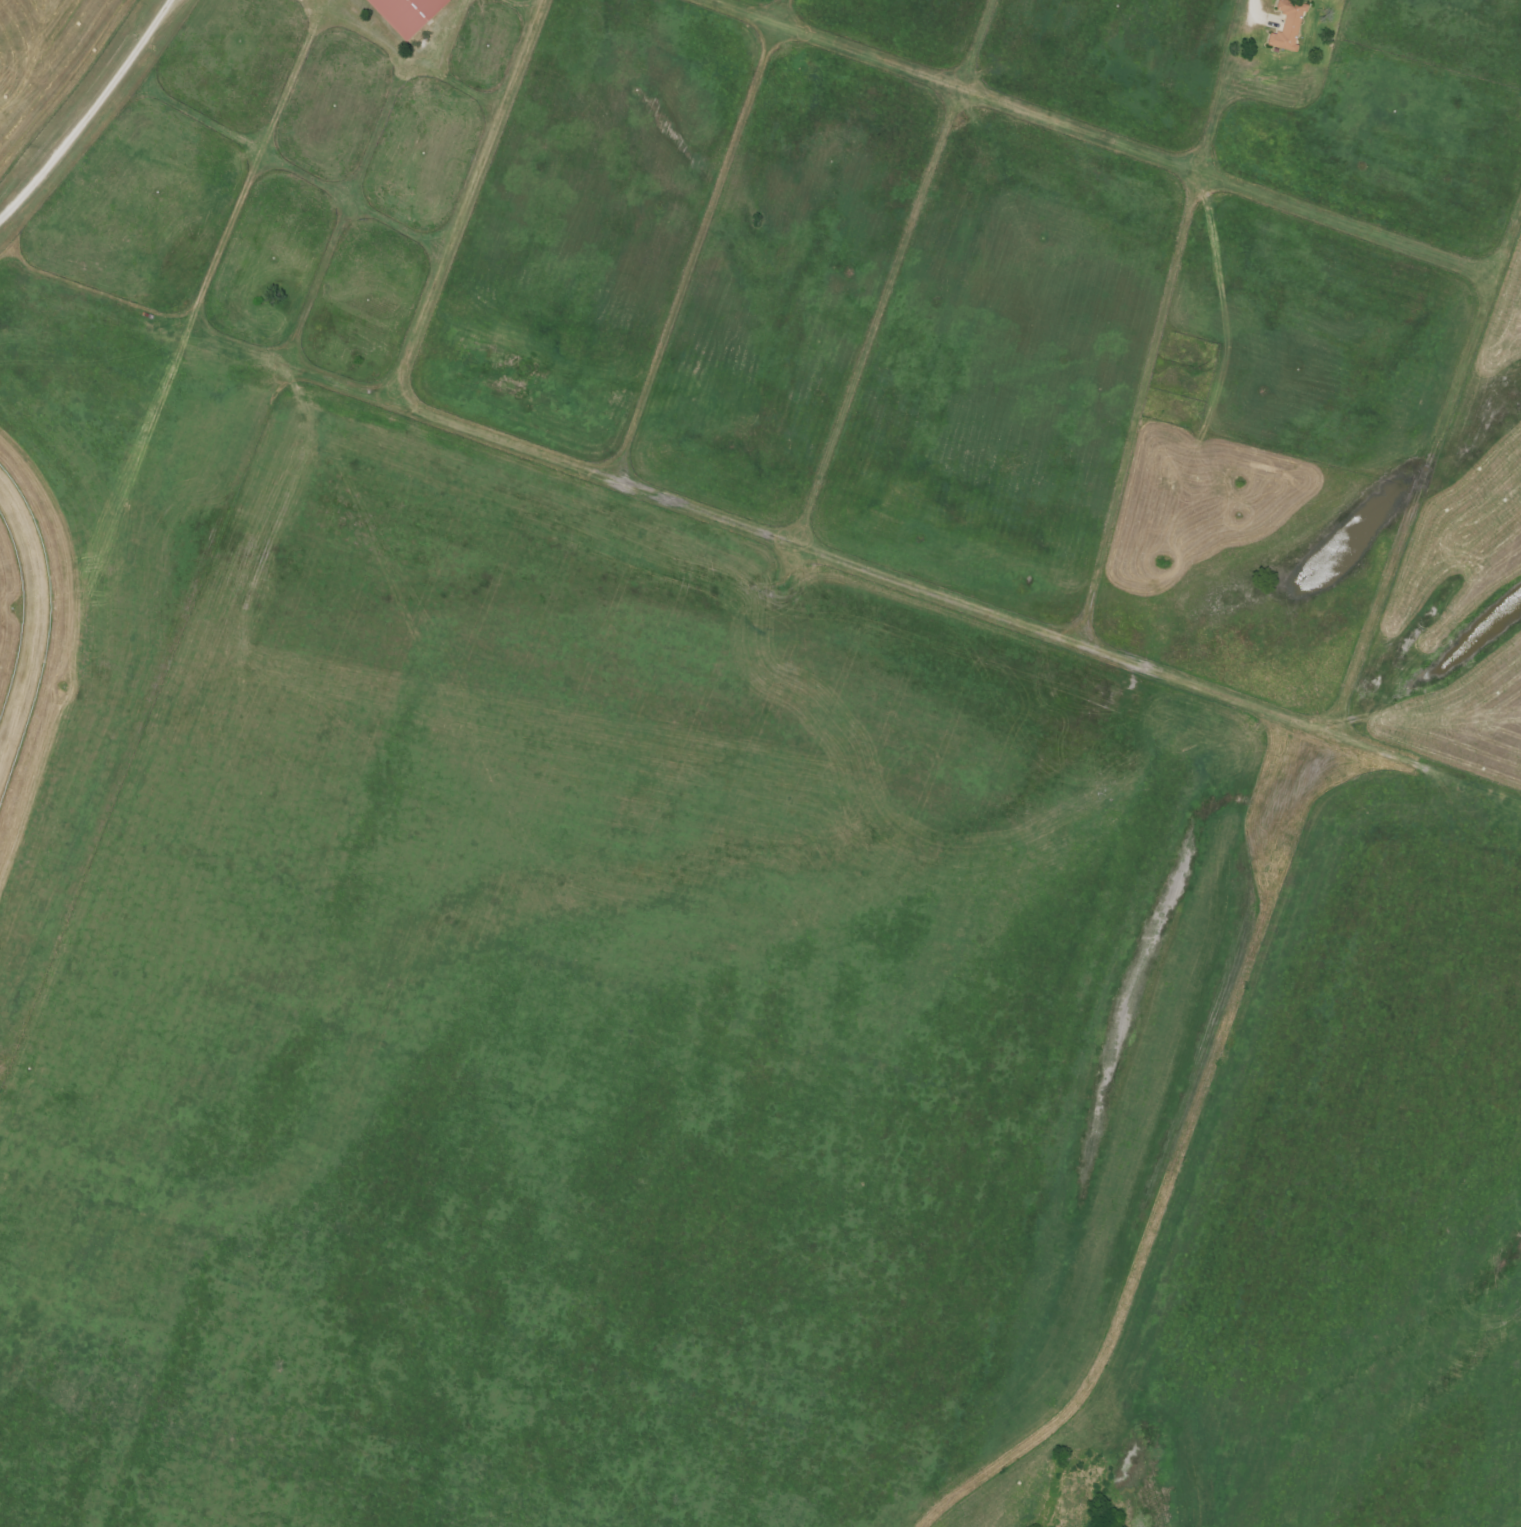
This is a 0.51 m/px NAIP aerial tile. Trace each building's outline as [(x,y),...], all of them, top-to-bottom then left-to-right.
[(403,42),(447,0),(364,0),(403,42)] [(1305,4),(1288,0),(1281,0),(1279,11),(1285,13),(1280,35),(1270,33),(1267,45),(1294,51),(1305,4)]
